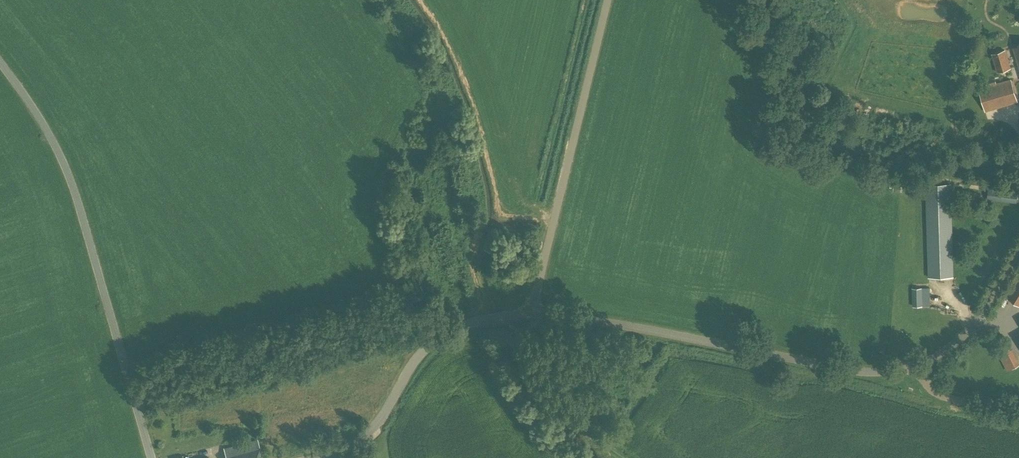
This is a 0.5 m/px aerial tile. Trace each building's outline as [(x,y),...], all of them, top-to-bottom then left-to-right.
[(1011,68),(1007,53),(1006,49),(992,53),(993,57),(997,72),(1011,68)] [(1013,78),(992,84),(979,88),(985,110),(1018,100),(1013,78)] [(944,164),(944,176),(956,176),(956,164),(944,164)] [(953,276),(951,183),(925,184),(928,277),(953,276)] [(1005,295),(1018,305),(1018,273),(1005,295)] [(922,288),(912,288),(912,305),(922,305),(922,288)] [(1018,366),(1018,364),(1014,350),(1003,354),(1009,370),(1018,366)] [(258,438),(224,448),(226,457),(263,457),(258,438)]
